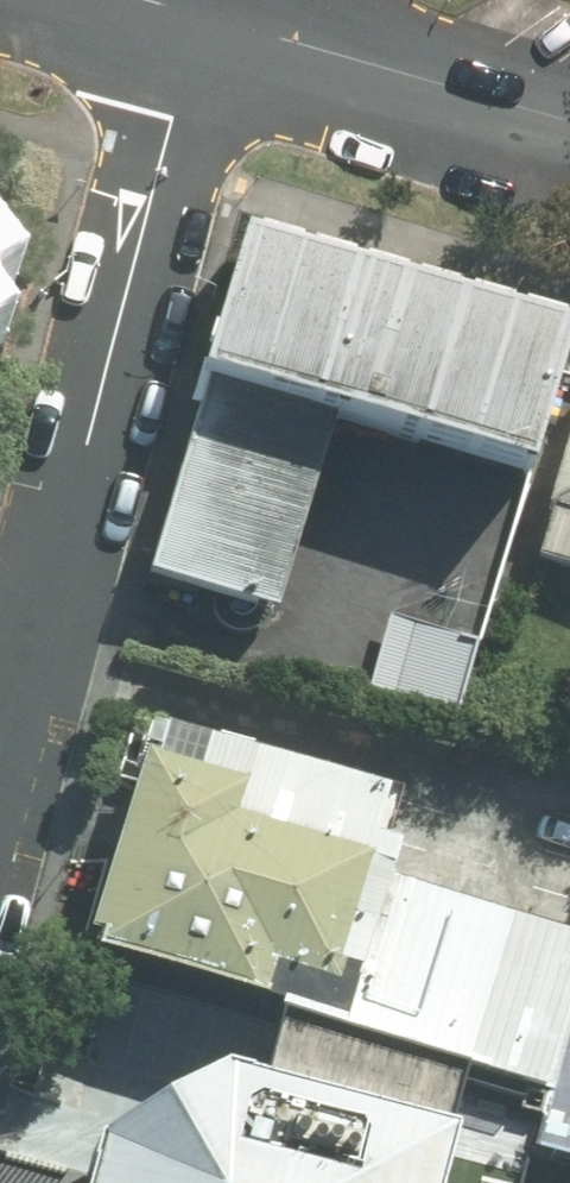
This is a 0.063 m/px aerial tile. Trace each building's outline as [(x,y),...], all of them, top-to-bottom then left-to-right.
[(569,345),(569,341),(241,251),(205,383),(332,418),(534,474),(569,345)] [(332,418),(205,383),(148,589),(275,624),(332,418)] [(547,520),(569,526),(569,438),(547,520)] [(145,764),(85,960),(316,1031),(365,868),(233,828),(243,794),(145,764)] [(387,887),(343,1048),(546,1104),(569,1017),(569,937),(387,887)] [(569,1167),(569,1018),(546,1104),(532,1157),(569,1167)] [(524,1181),(202,1096),(85,1168),(81,1182),(524,1182),(524,1181)]
